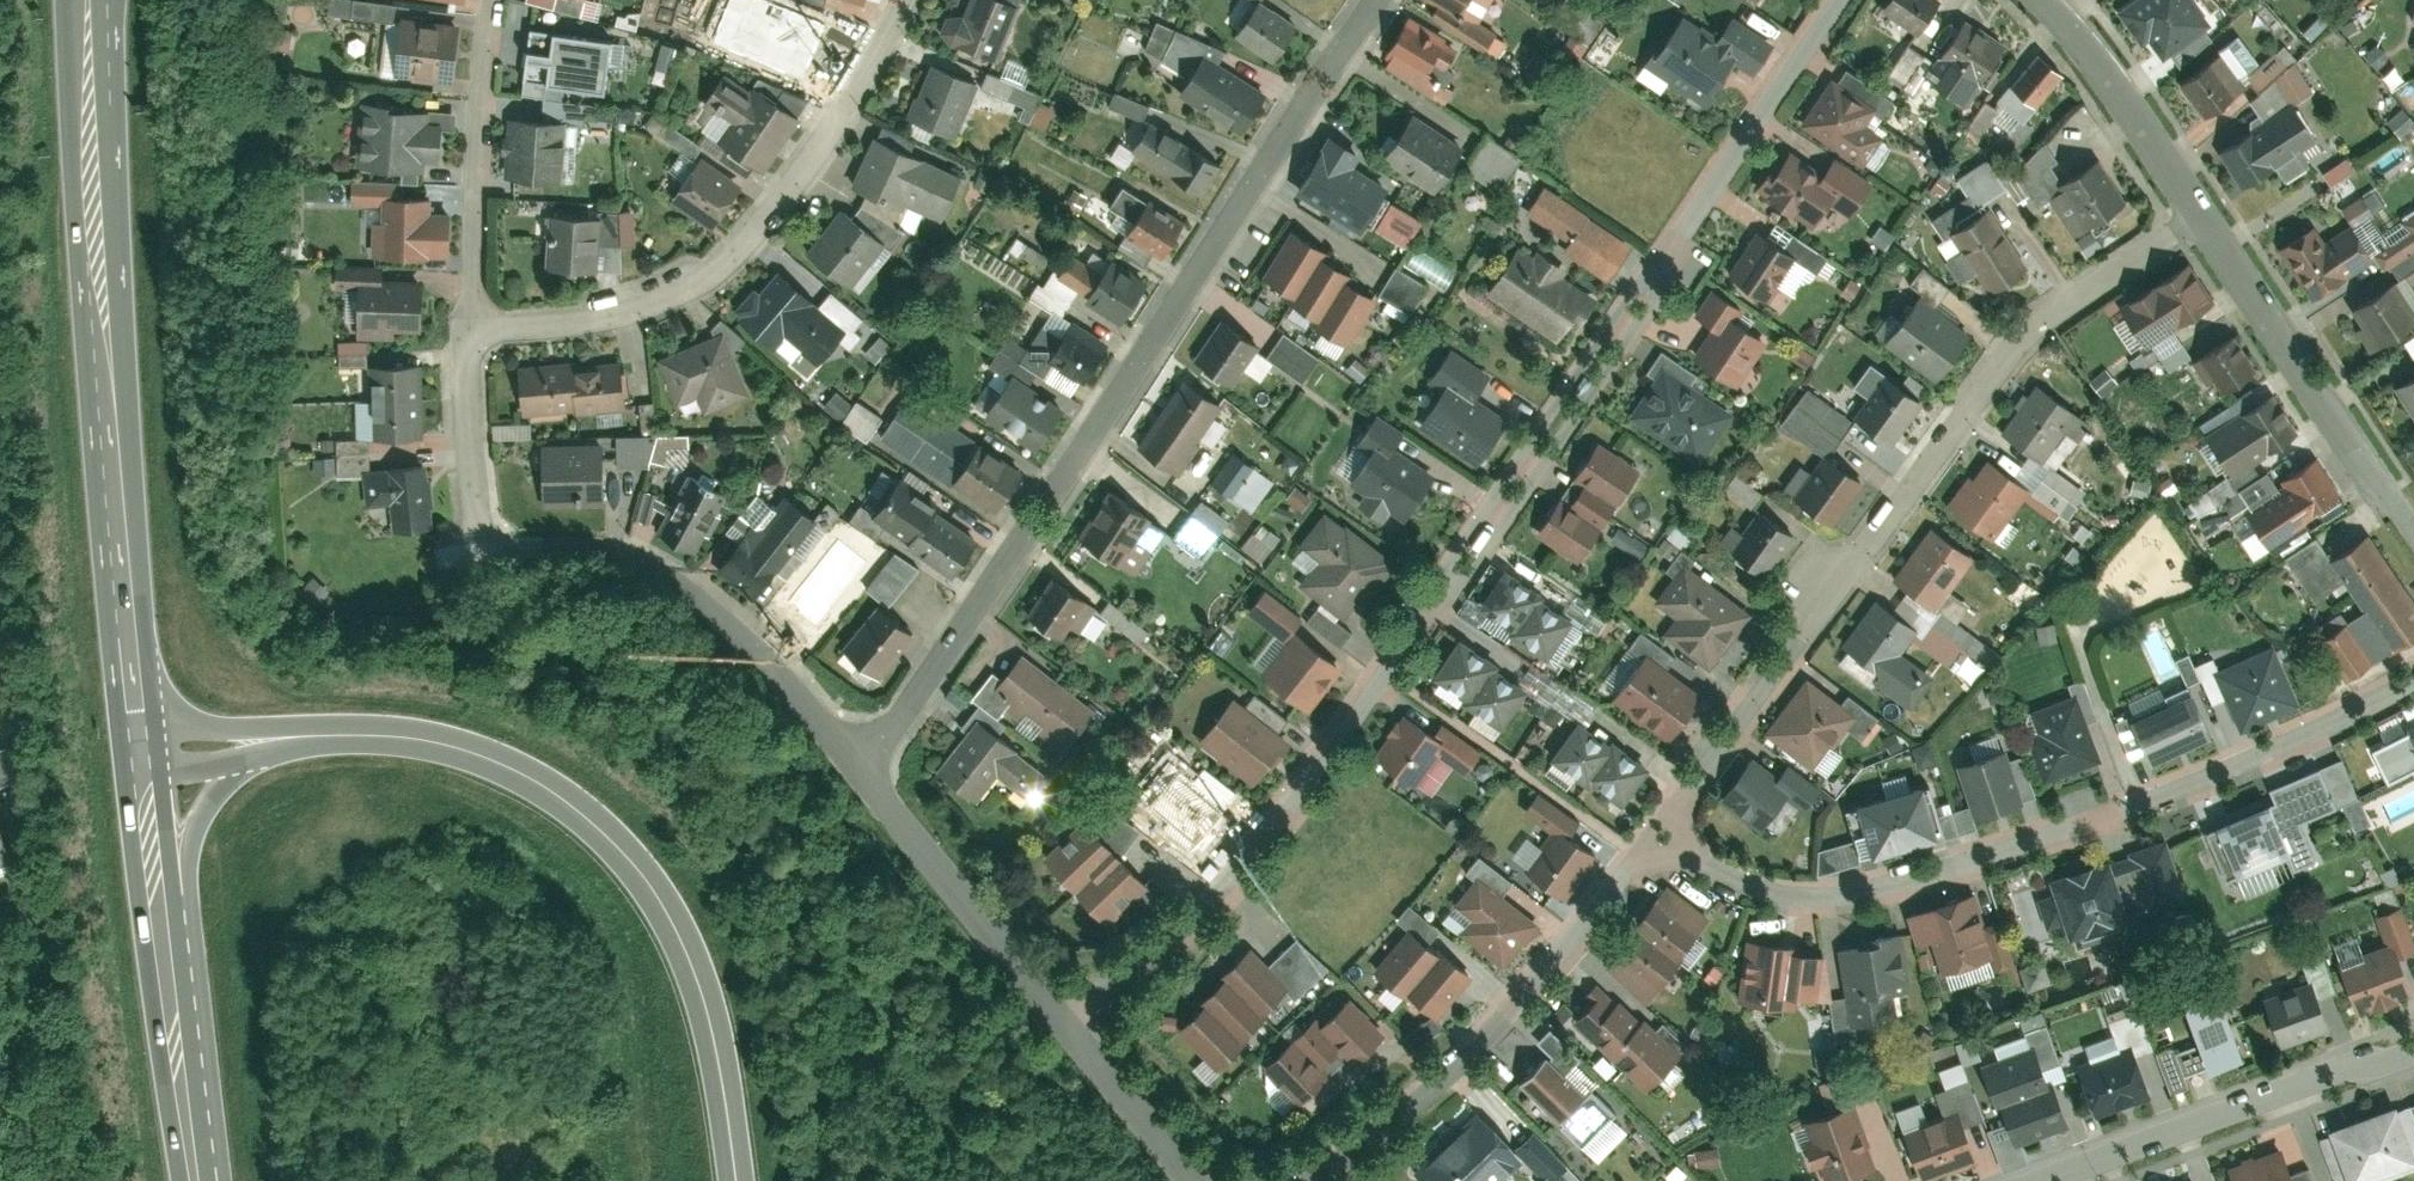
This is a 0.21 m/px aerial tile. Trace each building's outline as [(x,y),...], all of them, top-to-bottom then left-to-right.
[(752,0),(733,0),(743,9),(752,0)] [(1008,0),(969,0),(962,18),(946,17),(940,32),(951,43),(995,61),(1019,5),(1008,0)] [(1461,18),(1471,0),(1427,0),(1461,18)] [(1600,18),(1572,0),(1569,0),(1556,21),(1586,40),(1600,18)] [(1936,0),(1893,0),(1885,12),(1920,35),(1941,3),(1936,0)] [(2164,58),(2218,19),(2204,0),(2135,0),(2119,12),(2139,38),(2146,33),(2164,58)] [(1236,35),(1273,62),(1298,28),(1260,1),(1236,35)] [(801,7),(776,65),(821,84),(846,26),(801,7)] [(1926,78),(1967,105),(2008,42),(1968,15),(1926,78)] [(1412,17),(1387,55),(1423,79),(1448,40),(1412,17)] [(1643,68),(1707,112),(1741,63),(1677,19),(1643,68)] [(396,81),(454,86),(460,26),(402,21),(396,81)] [(606,92),(613,39),(530,28),(523,81),(606,92)] [(292,47),(292,29),(256,29),(256,47),(292,47)] [(2066,74),(2039,51),(2011,83),(2037,106),(2066,74)] [(2180,84),(2205,117),(2245,87),(2221,54),(2180,84)] [(1003,74),(1023,84),(1031,69),(1011,58),(1003,74)] [(1181,95),(1240,135),(1266,98),(1206,58),(1181,95)] [(911,99),(904,115),(957,140),(982,87),(932,64),(914,101),(911,99)] [(1831,81),(1800,127),(1864,169),(1884,139),(1859,121),(1869,106),(1831,81)] [(758,85),(721,139),(764,168),(800,114),(758,85)] [(1147,115),(1149,101),(1114,94),(1111,108),(1147,115)] [(2328,156),(2293,102),(2219,150),(2245,190),(2293,159),(2302,173),(2328,156)] [(428,113),(360,109),(357,172),(425,176),(426,165),(438,165),(441,125),(428,124),(428,113)] [(1122,139),(1134,147),(1149,121),(1137,114),(1122,139)] [(1412,116),(1383,159),(1436,193),(1464,150),(1412,116)] [(1133,149),(1192,188),(1212,159),(1153,119),(1133,149)] [(605,124),(508,120),(505,179),(603,184),(605,124)] [(1360,158),(1325,135),(1296,179),(1350,214),(1368,187),(1349,175),(1360,158)] [(1497,191),(1522,158),(1490,135),(1465,167),(1497,191)] [(875,137),(851,188),(896,209),(899,202),(944,223),(964,178),(875,137)] [(701,157),(671,203),(716,233),(747,188),(701,157)] [(1796,216),(1815,228),(1839,191),(1787,157),(1772,181),(1767,177),(1758,191),(1773,201),(1770,205),(1793,221),(1796,216)] [(2346,157),(2325,173),(2333,184),(2354,168),(2346,157)] [(2049,201),(2072,235),(2124,201),(2097,159),(2060,183),(2065,191),(2049,201)] [(1612,276),(1634,243),(1545,185),(1523,218),(1612,276)] [(434,197),(382,197),(382,260),(434,261),(434,257),(451,257),(452,215),(434,214),(434,197)] [(1377,229),(1408,245),(1423,218),(1392,201),(1377,229)] [(1128,236),(1164,259),(1184,227),(1148,204),(1128,236)] [(1952,233),(1989,293),(2030,268),(1992,208),(1952,233)] [(841,209),(807,252),(851,286),(885,242),(841,209)] [(604,219),(549,216),(546,271),(601,274),(604,219)] [(2314,226),(2279,249),(2314,302),(2375,262),(2351,225),(2324,243),(2314,226)] [(1293,230),(1263,276),(1294,296),(1320,255),(1324,250),(1293,230)] [(1797,258),(1757,233),(1730,274),(1769,300),(1797,258)] [(1486,293),(1557,343),(1588,297),(1558,276),(1566,265),(1539,247),(1532,258),(1518,248),(1486,293)] [(1406,248),(1383,300),(1414,314),(1428,282),(1447,290),(1456,269),(1406,248)] [(1294,296),(1290,301),(1321,321),(1347,281),(1351,275),(1320,255),(1294,296)] [(735,301),(731,311),(772,348),(785,333),(819,364),(848,332),(776,267),(754,291),(752,289),(742,293),(735,301)] [(1088,300),(1122,322),(1144,289),(1110,267),(1088,300)] [(2177,267),(2119,310),(2151,352),(2209,310),(2177,267)] [(2356,305),(2367,321),(2357,327),(2373,351),(2413,324),(2413,309),(2395,280),(2356,305)] [(1321,321),(1317,326),(1348,346),(1378,301),(1347,281),(1321,321)] [(425,332),(425,284),(357,284),(357,342),(396,342),(396,332),(425,332)] [(1886,345),(1936,380),(1971,332),(1920,297),(1886,345)] [(1724,311),(1694,357),(1738,386),(1769,341),(1724,311)] [(1219,319),(1194,357),(1232,383),(1258,344),(1219,319)] [(725,331),(657,360),(677,405),(697,397),(705,415),(753,395),(725,331)] [(1049,362),(1085,383),(1102,354),(1067,332),(1049,362)] [(1268,356),(1303,381),(1320,357),(1284,332),(1268,356)] [(2236,335),(2197,361),(2220,394),(2258,368),(2236,335)] [(868,351),(876,360),(891,346),(884,337),(868,351)] [(1449,385),(1420,426),(1476,465),(1505,424),(1474,402),(1492,377),(1453,351),(1436,376),(1449,385)] [(576,364),(522,366),(523,414),(577,412),(576,367),(576,364)] [(1664,364),(1629,418),(1703,467),(1739,413),(1664,364)] [(396,367),(370,367),(372,441),(398,440),(426,439),(424,365),(396,367)] [(576,367),(577,412),(577,414),(626,413),(624,365),(576,367)] [(2111,372),(2095,383),(2102,394),(2118,382),(2111,372)] [(2393,386),(2413,417),(2413,372),(2393,386)] [(1922,399),(1886,374),(1854,418),(1890,444),(1922,399)] [(989,420),(1037,451),(1064,410),(1016,378),(989,420)] [(1183,378),(1138,447),(1181,474),(1226,406),(1183,378)] [(2034,383),(2001,429),(2044,461),(2078,415),(2034,383)] [(841,419),(854,403),(837,390),(824,405),(841,419)] [(2273,392),(2204,437),(2232,480),(2301,435),(2273,392)] [(618,435),(618,464),(654,464),(654,435),(618,435)] [(604,443),(544,444),(545,510),(606,509),(604,443)] [(1574,478),(1618,506),(1641,471),(1598,443),(1574,478)] [(955,485),(997,514),(1024,474),(981,445),(955,485)] [(1375,447),(1351,484),(1364,493),(1357,504),(1381,520),(1389,509),(1410,522),(1434,485),(1375,447)] [(1237,452),(1213,482),(1251,513),(1275,483),(1237,452)] [(1826,453),(1795,498),(1837,528),(1869,483),(1826,453)] [(2285,483),(2247,508),(2276,551),(2322,520),(2318,513),(2341,498),(2315,457),(2282,479),(2285,483)] [(1966,479),(1947,507),(1993,540),(2030,490),(1988,460),(1971,482),(1966,479)] [(428,464),(364,470),(367,507),(390,504),(393,537),(435,533),(428,464)] [(1754,507),(1765,493),(1738,473),(1727,487),(1754,507)] [(688,475),(658,531),(695,551),(725,495),(688,475)] [(2227,475),(2188,505),(2211,533),(2249,503),(2227,475)] [(873,519),(910,544),(931,514),(932,511),(895,486),(873,519)] [(1111,491),(1080,538),(1115,561),(1146,514),(1111,491)] [(1203,498),(1174,536),(1202,558),(1231,520),(1203,498)] [(1574,562),(1579,561),(1602,526),(1559,498),(1536,533),(1567,553),(1568,558),(1574,562)] [(719,576),(753,602),(774,575),(769,572),(812,517),(790,500),(748,555),(740,549),(719,576)] [(1798,534),(1761,508),(1730,552),(1766,578),(1798,534)] [(907,549),(952,580),(976,544),(931,514),(910,544),(907,549)] [(1395,572),(1389,567),(1393,562),(1348,525),(1344,529),(1325,514),(1296,549),(1314,565),(1299,583),(1344,621),(1359,603),(1365,607),(1395,572)] [(1243,548),(1261,563),(1281,538),(1263,523),(1243,548)] [(1620,528),(1614,539),(1639,553),(1645,543),(1620,528)] [(2259,528),(2242,536),(2254,558),(2270,550),(2259,528)] [(1929,529),(1895,577),(1940,608),(1974,560),(1929,529)] [(818,627),(868,562),(838,539),(789,604),(818,627)] [(2369,540),(2331,564),(2387,654),(2413,637),(2413,610),(2369,540)] [(888,608),(920,571),(897,552),(865,589),(888,608)] [(1757,614),(1685,563),(1658,603),(1678,617),(1665,636),(1716,672),(1757,614)] [(1541,591),(1506,568),(1478,609),(1514,632),(1538,595),(1541,591)] [(1053,578),(1028,616),(1058,636),(1083,598),(1053,578)] [(1574,619),(1538,595),(1514,632),(1511,636),(1547,660),(1574,619)] [(1143,639),(1150,626),(1108,604),(1101,616),(1143,639)] [(1876,605),(1844,647),(1877,672),(1871,680),(1911,711),(1935,679),(1897,650),(1911,632),(1876,605)] [(915,637),(879,608),(844,651),(880,680),(915,637)] [(2348,626),(2319,645),(2344,682),(2373,663),(2348,626)] [(1298,632),(1262,676),(1305,711),(1342,667),(1298,632)] [(1938,635),(1928,652),(1958,669),(1968,652),(1938,635)] [(1496,661),(1461,637),(1434,678),(1469,702),(1494,665),(1496,661)] [(2302,698),(2275,644),(2216,673),(2244,728),(2302,698)] [(992,703),(1063,757),(1100,710),(1029,656),(992,703)] [(1614,704),(1668,743),(1683,722),(1683,712),(1698,691),(1648,656),(1614,704)] [(1529,688),(1494,665),(1469,702),(1467,706),(1502,729),(1529,688)] [(1804,680),(1765,734),(1816,772),(1856,718),(1804,680)] [(2131,720),(2151,765),(2212,738),(2192,694),(2131,720)] [(2028,738),(2045,785),(2105,763),(2080,695),(2033,712),(2040,733),(2028,738)] [(1199,742),(1249,781),(1265,761),(1270,764),(1287,743),(1233,700),(1199,742)] [(1447,745),(1406,713),(1371,758),(1393,775),(1390,778),(1392,785),(1402,792),(1409,793),(1447,745)] [(978,716),(937,770),(978,802),(995,779),(1029,805),(1053,773),(978,716)] [(1610,747),(1575,723),(1548,764),(1583,788),(1586,784),(1610,747)] [(1649,766),(1613,743),(1610,747),(1586,784),(1622,807),(1649,766)] [(0,750),(0,783),(18,776),(6,747),(0,750)] [(1957,764),(1975,823),(2026,807),(2008,749),(1957,764)] [(1210,827),(1223,812),(1189,783),(1193,778),(1169,758),(1138,794),(1168,820),(1162,826),(1192,851),(1196,846),(1202,851),(1217,833),(1210,827)] [(1753,762),(1724,803),(1739,814),(1742,823),(1754,831),(1785,830),(1803,805),(1810,810),(1822,792),(1786,767),(1778,779),(1753,762)] [(1930,843),(1942,840),(1927,788),(1856,807),(1871,860),(1887,855),(1914,848),(1930,843)] [(2289,799),(2216,829),(2237,878),(2287,857),(2293,870),(2315,860),(2289,799)] [(1085,819),(1043,857),(1108,927),(1150,890),(1085,819)] [(13,860),(0,824),(0,864),(13,860)] [(1558,828),(1526,873),(1566,902),(1598,856),(1558,828)] [(2056,895),(2038,902),(2048,931),(2067,924),(2072,939),(2131,919),(2126,905),(2147,898),(2152,912),(2185,901),(2165,843),(2132,854),(2135,866),(2115,872),(2110,857),(2050,877),(2056,895)] [(1851,846),(1820,846),(1819,868),(1851,869),(1851,846)] [(1526,910),(1480,877),(1459,906),(1476,917),(1463,935),(1505,965),(1529,931),(1517,923),(1526,910)] [(1641,929),(1682,963),(1714,924),(1667,885),(1634,924),(1641,929)] [(1978,895),(1922,914),(1944,976),(1999,957),(1978,895)] [(2037,903),(2016,911),(2029,946),(2049,939),(2036,904),(2037,904),(2037,903)] [(2358,1013),(2373,1007),(2374,1010),(2395,1002),(2394,999),(2409,993),(2396,959),(2413,953),(2413,946),(2399,907),(2380,915),(2392,945),(2340,965),(2358,1013)] [(1410,928),(1375,970),(1406,996),(1408,993),(1442,954),(1410,928)] [(1607,969),(1648,1003),(1682,963),(1641,929),(1607,969)] [(1747,940),(1738,1004),(1789,1011),(1799,947),(1747,940)] [(1902,944),(1841,949),(1846,1026),(1899,1022),(1897,997),(1906,997),(1902,944)] [(1229,975),(1264,1011),(1288,987),(1251,949),(1227,973),(1229,975)] [(1442,954),(1408,993),(1440,1020),(1444,1019),(1452,1011),(1452,1006),(1476,978),(1444,951),(1442,954)] [(1207,1006),(1240,1039),(1266,1013),(1264,1011),(1229,975),(1202,1001),(1207,1006)] [(2185,993),(2212,1069),(2265,1051),(2239,975),(2185,993)] [(2269,998),(2284,1046),(2328,1031),(2312,984),(2269,998)] [(1598,995),(1572,1025),(1647,1091),(1682,1052),(1654,1027),(1645,1020),(1641,1025),(1620,1006),(1615,1011),(1606,1003),(1598,995)] [(1318,1029),(1354,1067),(1383,1040),(1347,1002),(1318,1029)] [(1181,1033),(1218,1070),(1245,1044),(1240,1039),(1207,1006),(1181,1033)] [(1959,1043),(1963,1056),(1980,1051),(1976,1038),(1959,1043)] [(1265,1067),(1302,1105),(1330,1078),(1294,1040),(1265,1067)] [(2079,1062),(2098,1114),(2150,1095),(2131,1043),(2079,1062)] [(1977,1065),(1992,1106),(2000,1103),(2046,1087),(2031,1045),(1977,1065)] [(1546,1059),(1521,1084),(1560,1124),(1585,1099),(1546,1059)] [(2000,1103),(2014,1145),(2069,1126),(2054,1084),(2046,1087),(2000,1103)] [(2396,1105),(2379,1111),(2345,1124),(2329,1129),(2331,1135),(2325,1137),(2341,1180),(2387,1180),(2413,1171),(2413,1127),(2407,1108),(2398,1111),(2396,1105)] [(1806,1125),(1813,1146),(1805,1148),(1813,1169),(1820,1166),(1825,1180),(1844,1180),(1879,1168),(1858,1107),(1806,1125)] [(1904,1131),(1922,1180),(1976,1161),(1958,1111),(1904,1131)] [(1415,1175),(1420,1180),(1512,1180),(1528,1167),(1480,1114),(1415,1175)] [(1546,1180),(1583,1180),(1535,1131),(1516,1149),(1546,1180)] [(2232,1180),(2295,1180),(2283,1147),(2227,1167),(2232,1180)] [(1668,1176),(1673,1180),(1692,1180),(1678,1166),(1668,1176)]
